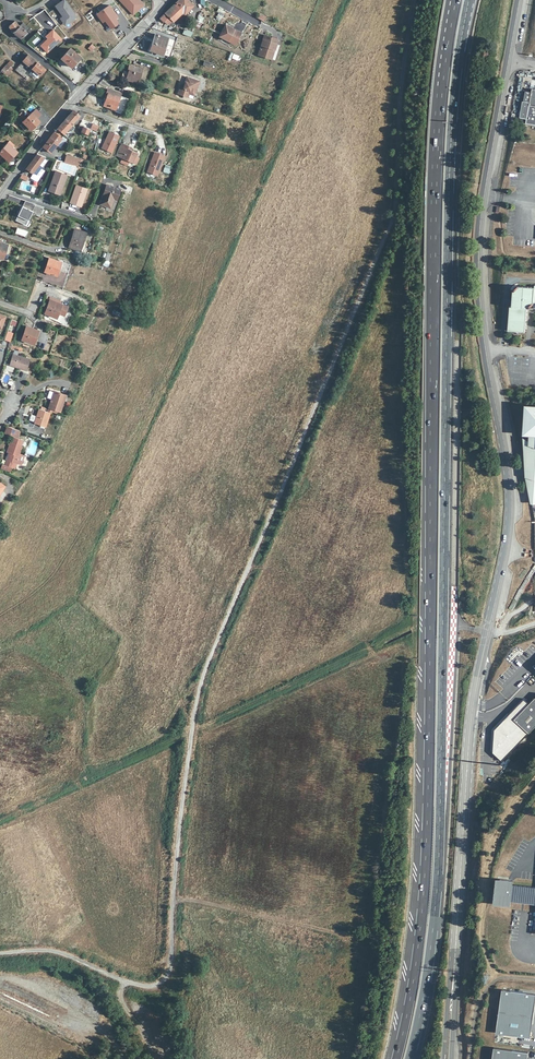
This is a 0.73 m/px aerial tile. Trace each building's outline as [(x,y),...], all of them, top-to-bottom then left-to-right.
[(77,17),(64,0),(63,0),(55,6),(62,15),(63,15),(69,23),(77,17)] [(133,14),(144,5),(140,0),(120,0),(133,14)] [(166,14),(160,19),(165,22),(169,24),(172,20),(174,22),(183,12),(191,4),(192,4),(188,0),(180,0),(166,14)] [(193,6),(191,4),(183,12),(185,14),(193,6)] [(106,19),(112,27),(117,24),(118,21),(115,18),(114,16),(116,14),(109,5),(97,14),(103,22),(106,19)] [(199,16),(196,25),(200,27),(204,18),(199,16)] [(20,26),(15,21),(10,26),(9,27),(13,31),(16,34),(18,36),(22,39),(27,34),(26,33),(28,31),(30,33),(32,31),(23,23),(20,26)] [(227,22),(218,40),(229,46),(230,42),(235,45),(241,33),(233,29),(235,26),(227,22)] [(48,53),(62,39),(53,29),(46,36),(48,39),(41,46),(48,53)] [(168,38),(155,34),(150,50),(163,54),(168,38)] [(264,36),(259,55),(272,59),(276,45),(277,40),(264,36)] [(280,46),(276,45),(272,59),(275,61),(280,46)] [(80,57),(70,48),(61,58),(71,67),(80,57)] [(28,55),(24,51),(19,58),(23,61),(15,70),(27,80),(32,73),(37,77),(39,75),(40,75),(45,69),(28,55)] [(13,63),(10,61),(3,68),(6,71),(10,67),(13,63)] [(143,69),(129,65),(128,70),(129,70),(126,80),(138,83),(143,69)] [(12,70),(10,67),(6,71),(3,68),(1,71),(7,76),(12,70)] [(199,82),(187,77),(185,82),(186,82),(183,88),(181,87),(178,93),(188,97),(189,94),(194,95),(199,82)] [(533,88),(532,92),(526,91),(521,117),(527,119),(526,123),(534,125),(534,89),(533,88)] [(121,93),(109,89),(107,95),(108,95),(105,106),(108,107),(116,110),(121,93)] [(73,111),(65,120),(71,125),(76,119),(78,117),(79,116),(73,111)] [(26,118),(21,113),(17,116),(31,130),(39,122),(40,121),(32,113),(26,118)] [(67,130),(71,125),(65,120),(58,129),(64,134),(67,130)] [(101,123),(99,122),(98,124),(97,125),(93,123),(91,129),(96,131),(101,123)] [(88,128),(84,127),(80,125),(79,128),(82,130),(82,132),(88,134),(90,129),(88,128)] [(109,132),(102,148),(112,152),(119,136),(109,132)] [(61,138),(54,133),(50,138),(43,147),(46,149),(51,153),(57,144),(61,138)] [(10,141),(8,143),(0,151),(0,154),(8,161),(17,152),(13,148),(15,146),(10,141)] [(129,146),(125,144),(123,148),(120,147),(116,156),(123,159),(128,161),(132,163),(137,153),(131,150),(128,149),(129,146)] [(164,156),(154,152),(147,172),(153,174),(154,171),(158,172),(160,166),(159,166),(160,162),(161,163),(164,156)] [(45,157),(37,154),(26,168),(33,173),(45,157)] [(65,162),(78,166),(79,162),(81,159),(67,155),(65,162)] [(66,175),(55,171),(48,190),(59,194),(66,175)] [(120,189),(107,184),(100,205),(110,208),(113,199),(116,199),(120,189)] [(87,189),(78,185),(75,195),(73,194),(70,203),(81,207),(87,189)] [(36,204),(25,201),(23,206),(22,206),(17,216),(15,220),(25,225),(27,221),(32,212),(40,215),(43,209),(35,205),(36,204)] [(27,231),(16,228),(15,233),(25,236),(27,231)] [(85,233),(75,229),(69,247),(78,250),(80,245),(81,246),(85,233)] [(49,258),(43,256),(39,270),(44,272),(56,276),(58,270),(57,270),(60,261),(49,258)] [(70,265),(60,261),(57,270),(58,270),(68,273),(70,265)] [(506,333),(525,334),(527,309),(528,309),(528,308),(529,307),(530,307),(531,307),(531,305),(534,306),(534,287),(533,287),(533,290),(516,289),(516,290),(514,291),(513,292),(512,293),(511,293),(510,309),(508,309),(506,333)] [(60,304),(50,300),(45,314),(56,318),(58,313),(57,312),(60,304)] [(63,305),(60,304),(57,312),(58,313),(63,314),(66,306),(63,305)] [(29,318),(28,317),(25,325),(26,326),(24,335),(20,334),(17,343),(22,344),(23,340),(34,344),(35,338),(34,338),(37,329),(33,328),(34,323),(29,318)] [(29,359),(13,354),(9,365),(26,370),(29,359)] [(66,395),(54,391),(49,408),(53,409),(60,411),(66,395)] [(526,468),(534,468),(534,406),(526,405),(524,433),(531,434),(530,448),(525,449),(526,468)] [(47,412),(39,409),(34,423),(45,427),(50,413),(47,412)] [(5,433),(6,434),(17,438),(20,431),(7,426),(5,433)] [(17,438),(6,434),(6,435),(14,437),(12,443),(11,443),(7,453),(10,454),(8,461),(16,463),(21,465),(24,456),(19,454),(22,446),(20,446),(22,440),(17,438)] [(31,441),(29,453),(35,454),(37,442),(31,441)] [(526,468),(527,476),(534,476),(534,468),(526,468)] [(529,703),(524,698),(494,728),(492,751),(501,760),(534,726),(534,697),(529,703)] [(511,884),(512,880),(499,878),(496,903),(505,904),(505,900),(509,901),(534,904),(534,887),(511,884)] [(529,1037),(534,997),(534,994),(501,989),(495,1033),(529,1037)] [(528,1052),(493,1048),(491,1058),(527,1058),(528,1052)]
